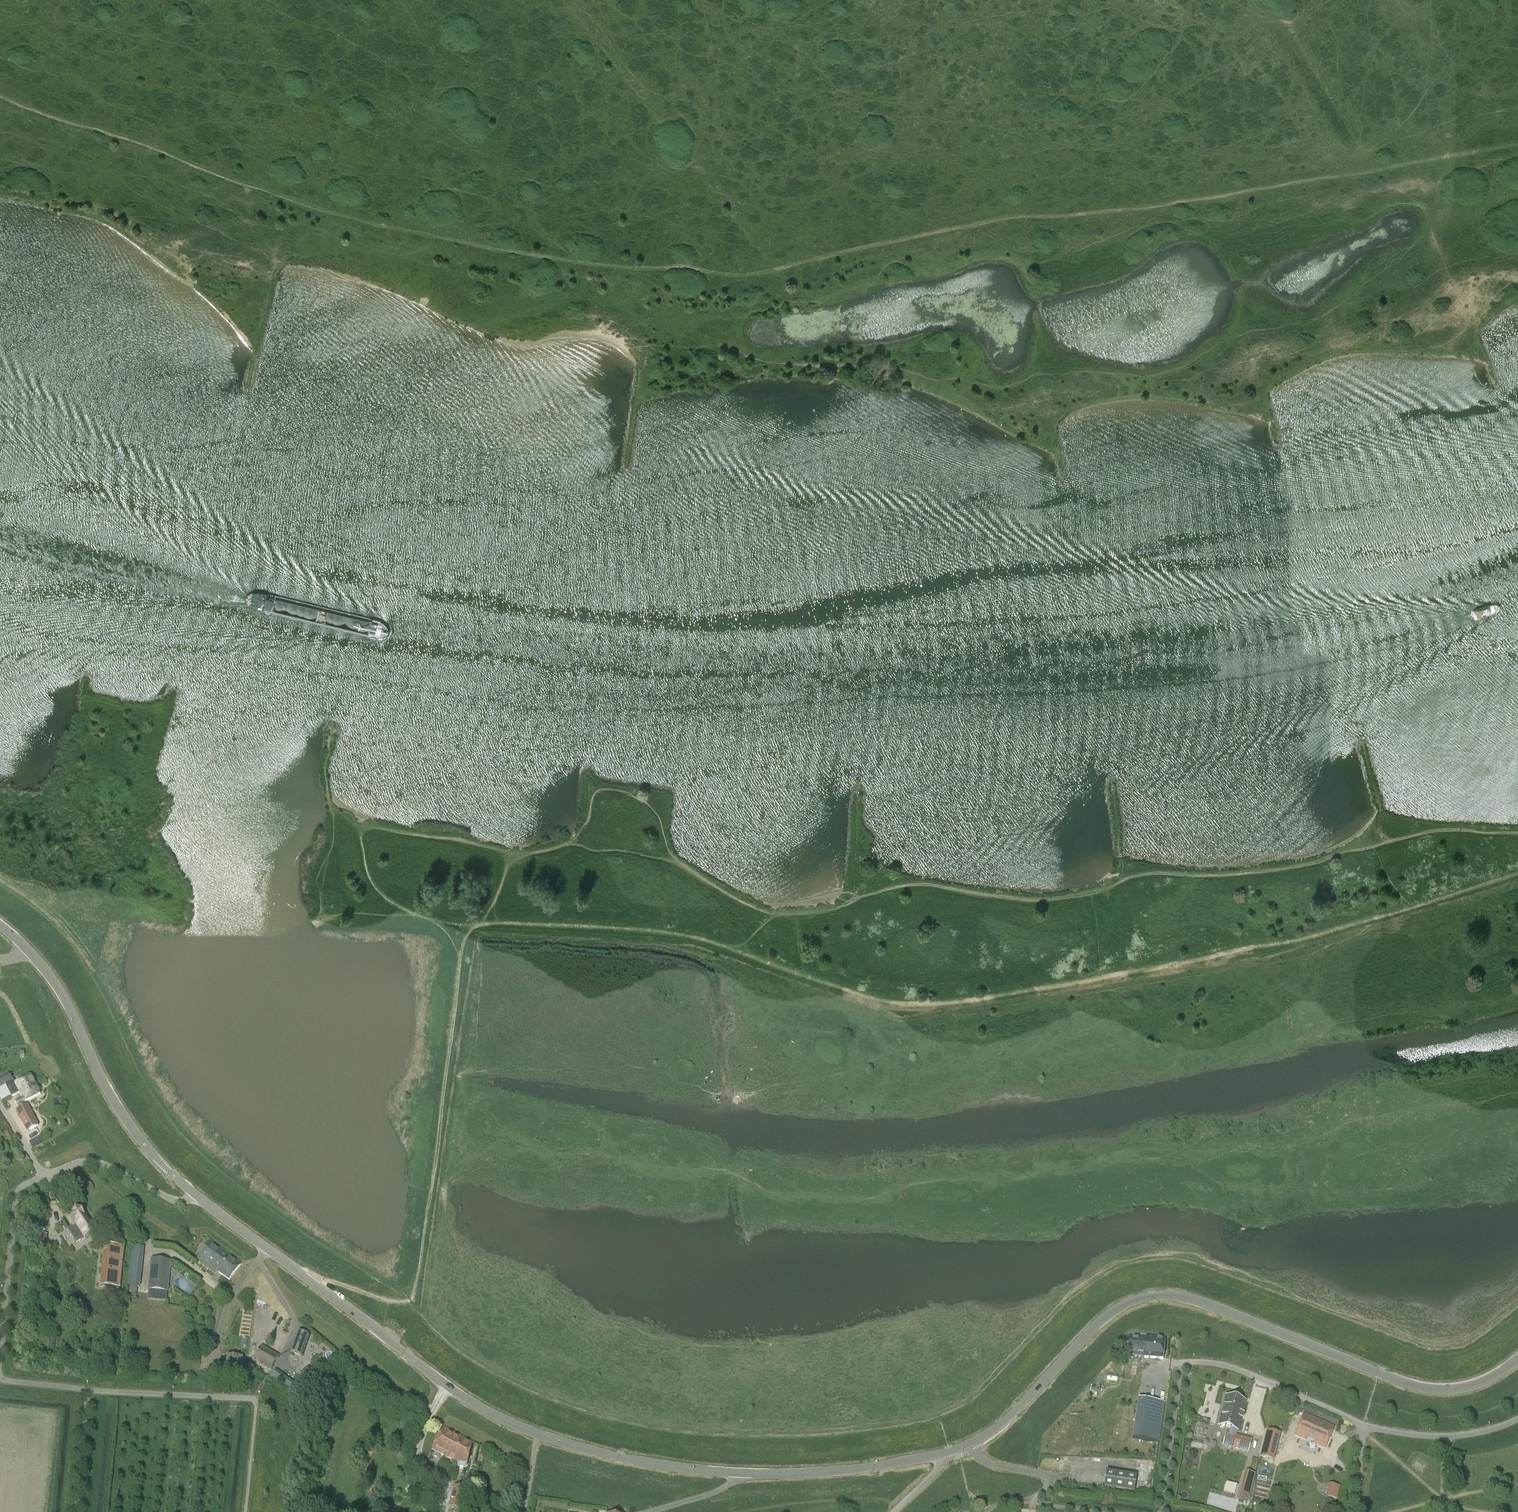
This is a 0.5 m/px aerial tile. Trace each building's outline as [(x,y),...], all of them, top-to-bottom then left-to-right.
[(9,1072),(0,1076),(0,1088),(6,1085),(13,1081),(9,1072)] [(36,1086),(33,1079),(31,1076),(28,1077),(15,1083),(13,1081),(6,1085),(7,1088),(12,1097),(20,1093),(21,1094),(36,1086)] [(36,1086),(21,1094),(23,1099),(16,1102),(19,1110),(17,1111),(28,1132),(38,1126),(26,1102),(40,1094),(36,1086)] [(79,1209),(67,1218),(73,1227),(68,1230),(76,1243),(85,1238),(86,1238),(94,1232),(79,1209)] [(36,1233),(35,1246),(47,1247),(48,1235),(36,1233)] [(210,1241),(197,1261),(216,1274),(217,1271),(230,1280),(242,1264),(210,1241)] [(105,1245),(102,1273),(108,1274),(107,1287),(120,1288),(124,1247),(105,1245)] [(142,1286),(144,1246),(134,1245),(132,1285),(142,1286)] [(151,1259),(148,1300),(167,1301),(167,1292),(168,1292),(171,1261),(151,1259)] [(41,1320),(39,1327),(48,1328),(50,1322),(41,1320)] [(298,1332),(291,1354),(302,1357),(310,1336),(298,1332)] [(1130,1334),(1129,1350),(1145,1353),(1145,1357),(1163,1359),(1164,1349),(1164,1339),(1146,1337),(1130,1334)] [(261,1346),(253,1360),(271,1371),(279,1357),(261,1346)] [(227,1356),(226,1375),(242,1376),(243,1358),(227,1356)] [(281,1371),(275,1379),(295,1394),(301,1386),(281,1371)] [(1245,1414),(1243,1413),(1246,1401),(1226,1395),(1218,1426),(1230,1429),(1229,1434),(1226,1433),(1223,1446),(1249,1452),(1252,1440),(1236,1435),(1237,1431),(1238,1431),(1242,1419),(1243,1419),(1245,1414)] [(1139,1399),(1133,1438),(1159,1442),(1164,1403),(1139,1399)] [(1313,1439),(1321,1420),(1305,1413),(1296,1435),(1308,1440),(1309,1437),(1313,1439)] [(1316,1443),(1327,1448),(1336,1426),(1321,1420),(1313,1439),(1317,1440),(1316,1443)] [(445,1427),(432,1450),(457,1462),(457,1464),(459,1465),(460,1462),(467,1464),(473,1442),(445,1427)] [(1270,1428),(1262,1457),(1276,1461),(1283,1431),(1270,1428)] [(1249,1501),(1257,1473),(1247,1470),(1239,1499),(1249,1501)] [(1107,1471),(1105,1487),(1134,1491),(1137,1475),(1107,1471)] [(454,1485),(448,1507),(461,1510),(466,1488),(454,1485)] [(1331,1485),(1328,1497),(1336,1498),(1339,1487),(1331,1485)]
